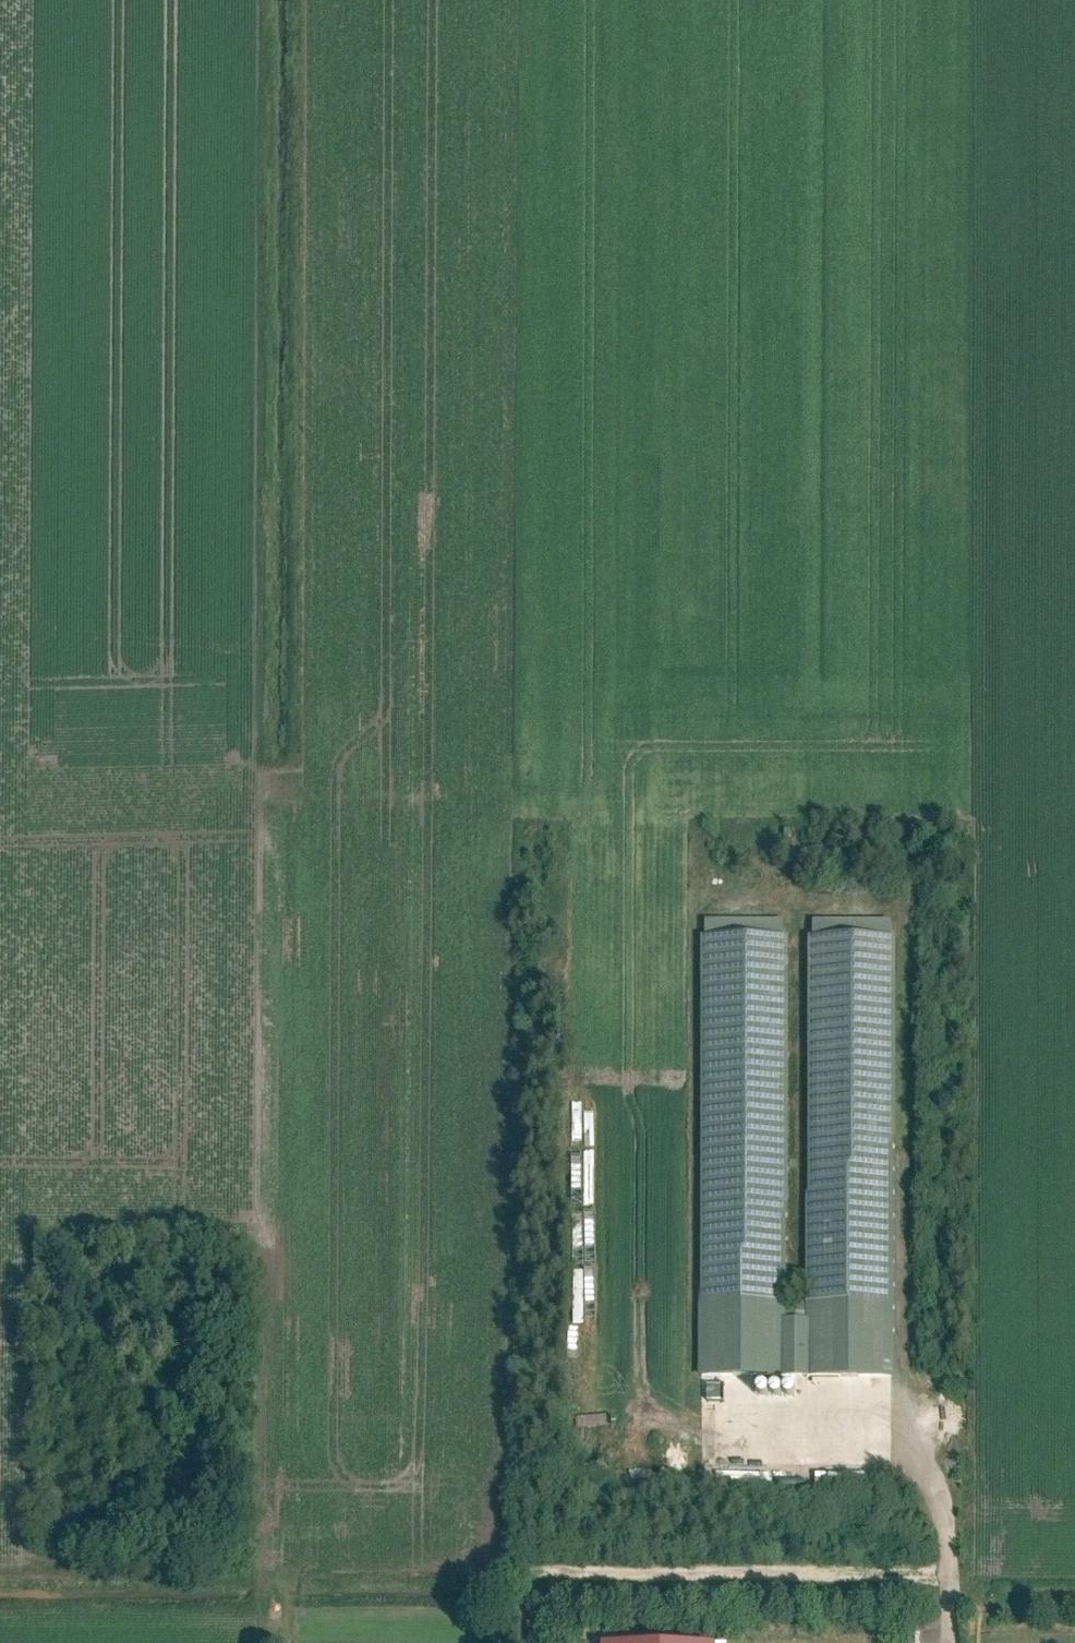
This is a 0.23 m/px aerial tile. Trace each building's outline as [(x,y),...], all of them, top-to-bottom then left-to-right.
[(783,1060),(783,920),(701,920),(701,1034),(727,1035),(727,1047),(745,1047),(745,1060),(783,1060)] [(889,1115),(891,921),(810,920),(808,1068),(835,1056),(835,1058),(845,1054),(844,1062),(851,1076),(850,1085),(863,1080),(865,1084),(875,1084),(857,1092),(872,1093),(879,1108),(863,1115),(889,1115)] [(700,1278),(701,1379),(811,1378),(811,1318),(785,1319),(784,1240),(772,1240),(772,1256),(759,1256),(759,1270),(745,1270),(745,1278),(700,1278)] [(853,1351),(879,1351),(879,1309),(853,1309),(853,1351)] [(817,1475),(817,1483),(842,1485),(842,1476),(817,1475)]
